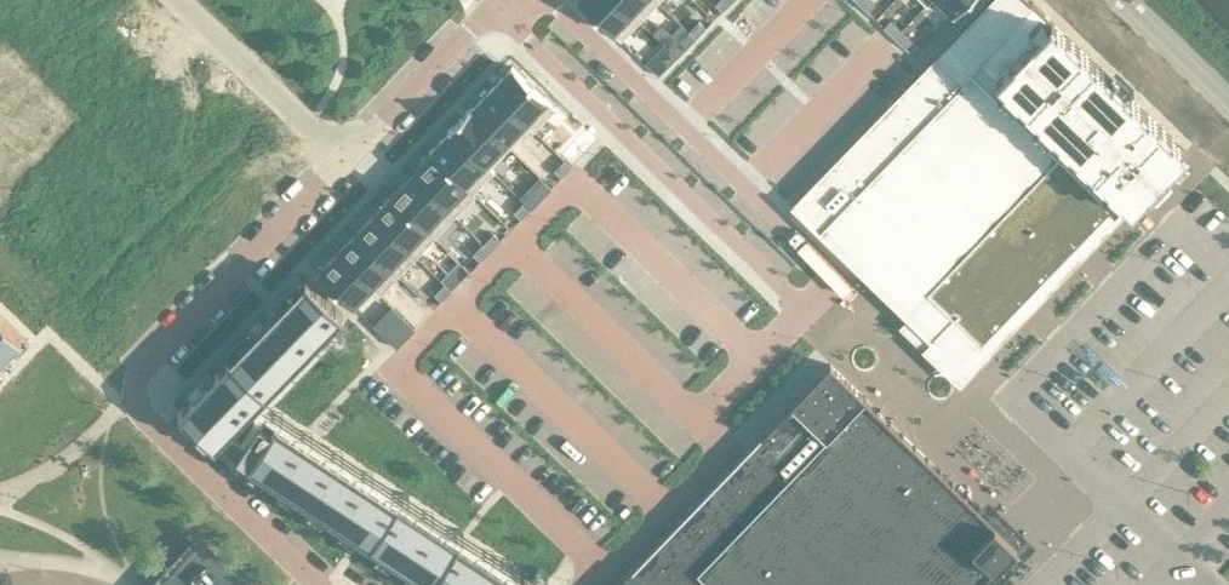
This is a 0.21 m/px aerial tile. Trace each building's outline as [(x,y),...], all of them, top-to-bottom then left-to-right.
[(622,40),(641,20),(621,0),(581,0),(622,40)] [(641,20),(659,1),(658,0),(621,0),(641,20)] [(716,3),(723,10),(733,0),(719,0),(716,3)] [(791,204),(930,339),(922,347),(960,384),(1132,207),(1123,198),(997,76),(1016,57),(1033,40),(1052,20),(1032,0),(989,0),(791,204)] [(858,0),(868,11),(875,3),(872,0),(858,0)] [(954,14),(968,0),(939,0),(954,14)] [(892,19),(885,26),(895,37),(902,29),(892,19)] [(699,20),(689,31),(697,37),(707,27),(699,20)] [(1016,57),(997,76),(1123,198),(1132,207),(1151,187),(1168,169),(1172,165),(1184,153),(1187,150),(1127,92),(1052,20),(1033,40),(1016,57)] [(902,29),(895,37),(906,47),(913,40),(902,29)] [(512,66),(491,87),(531,125),(535,129),(556,108),(512,66)] [(471,106),(470,107),(511,146),(531,125),(491,87),(472,107),(471,106)] [(470,107),(450,128),(490,167),(498,159),(511,146),(470,107)] [(450,130),(431,150),(474,192),(495,171),(490,167),(450,128),(449,129),(450,130)] [(432,153),(412,173),(456,215),(476,194),(474,192),(431,150),(430,151),(432,153)] [(565,159),(555,169),(562,176),(573,166),(565,159)] [(412,173),(392,194),(436,237),(456,215),(412,173)] [(539,174),(519,195),(525,201),(532,208),(552,187),(539,174)] [(392,194),(373,213),(417,256),(436,237),(392,194)] [(525,201),(515,211),(522,218),(532,208),(525,201)] [(373,213),(355,232),(399,274),(410,263),(417,256),(373,213)] [(355,232),(337,251),(372,285),(381,293),(399,274),(355,232)] [(494,232),(484,243),(492,250),(502,239),(494,232)] [(484,243),(474,253),(481,260),(492,250),(484,243)] [(337,251),(318,270),(353,305),(372,285),(337,251)] [(306,276),(179,408),(216,444),(218,442),(231,455),(261,418),(250,411),(344,312),(306,276)] [(445,283),(435,293),(442,300),(453,290),(445,283)] [(31,341),(0,311),(0,373),(31,341)] [(1018,544),(831,363),(616,584),(978,584),(1018,544)] [(231,455),(245,467),(249,460),(370,541),(372,543),(437,584),(531,584),(277,418),(272,426),(261,418),(231,455)] [(161,584),(229,584),(234,580),(199,546),(161,584)]
